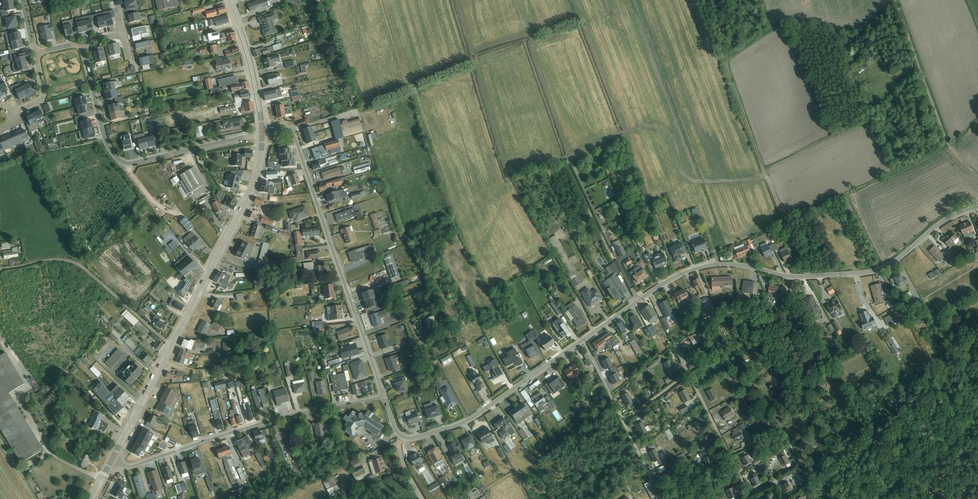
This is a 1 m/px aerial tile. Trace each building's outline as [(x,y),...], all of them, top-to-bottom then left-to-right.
[(125,4),(127,10),(138,8),(136,0),(134,1),(134,0),(124,0),(125,4)] [(158,11),(174,7),(172,0),(155,0),(158,11)] [(269,1),(267,2),(267,0),(261,0),(248,4),(250,9),(252,12),(261,9),(261,10),(266,8),(267,7),(267,8),(269,7),(269,6),(270,6),(269,1)] [(14,3),(3,5),(3,6),(5,6),(7,12),(1,13),(2,17),(3,17),(9,16),(8,12),(16,10),(14,3)] [(220,15),(226,13),(224,7),(218,9),(217,8),(214,9),(214,10),(206,12),(207,19),(220,15)] [(103,13),(107,27),(108,27),(111,26),(114,26),(112,18),(115,17),(114,10),(103,13)] [(93,15),(95,22),(98,21),(99,29),(107,27),(103,13),(93,15)] [(139,13),(128,15),(130,23),(141,21),(139,13)] [(273,21),(277,19),(275,13),(259,19),(261,24),(262,24),(264,31),(263,31),(265,37),(277,33),(273,21)] [(83,18),(86,32),(94,30),(92,23),(95,22),(93,15),(92,16),(83,18)] [(9,16),(3,17),(5,25),(6,25),(7,29),(18,27),(16,21),(18,21),(17,17),(9,18),(9,16)] [(216,27),(229,24),(228,16),(215,19),(216,23),(216,27)] [(86,32),(83,18),(76,19),(79,33),(83,33),(86,32)] [(73,20),(63,22),(66,37),(73,35),(71,27),(74,27),(73,20)] [(43,42),(53,40),(51,32),(54,32),(52,25),(40,28),(43,42)] [(310,25),(302,28),(304,35),(310,33),(309,29),(312,28),(310,25)] [(138,37),(140,36),(148,34),(146,27),(131,30),(133,35),(133,36),(138,35),(138,37)] [(11,43),(22,40),(20,33),(16,34),(12,34),(11,32),(5,33),(8,44),(11,43)] [(219,33),(208,35),(209,42),(215,41),(220,40),(219,33)] [(235,35),(220,39),(222,44),(236,41),(235,35)] [(22,40),(11,43),(12,46),(8,48),(10,54),(16,53),(15,50),(19,49),(24,48),(22,40)] [(143,43),(135,45),(136,51),(141,50),(143,50),(143,51),(151,49),(149,41),(143,43)] [(118,43),(108,45),(111,56),(121,54),(118,43)] [(253,51),(255,58),(260,56),(263,55),(264,55),(269,53),(272,52),(278,50),(280,49),(278,44),(273,46),(265,49),(264,47),(261,48),(253,51)] [(217,45),(210,47),(211,54),(218,53),(218,49),(221,48),(220,45),(217,45)] [(102,47),(93,49),(94,53),(96,64),(106,61),(104,51),(103,51),(102,47)] [(233,55),(240,52),(238,48),(225,51),(226,57),(233,56),(233,55)] [(16,53),(10,54),(11,61),(12,61),(13,64),(27,62),(27,61),(26,57),(25,53),(19,55),(20,55),(17,56),(17,53),(16,53)] [(153,56),(138,59),(138,60),(139,59),(141,66),(140,66),(140,67),(154,63),(153,56)] [(272,58),(264,60),(264,63),(264,65),(265,64),(266,69),(274,67),(274,63),(280,62),(279,56),(272,57),(272,58)] [(221,72),(226,71),(226,70),(231,69),(230,65),(231,65),(230,60),(226,61),(225,58),(215,59),(217,66),(216,66),(217,71),(221,70),(221,72)] [(13,64),(12,65),(14,73),(23,71),(28,70),(28,66),(27,62),(13,64)] [(308,65),(305,66),(305,64),(300,65),(302,74),(307,72),(306,68),(309,67),(308,65)] [(278,80),(281,80),(280,74),(267,76),(269,86),(278,84),(278,80)] [(907,75),(897,85),(900,87),(910,78),(907,75)] [(219,87),(238,83),(237,83),(235,76),(218,80),(219,87)] [(211,79),(204,80),(206,90),(213,88),(211,79)] [(3,96),(8,94),(7,92),(8,91),(4,82),(0,84),(0,89),(3,96)] [(105,93),(116,90),(115,86),(119,86),(118,82),(103,85),(105,93)] [(243,89),(243,90),(250,88),(248,82),(242,83),(242,85),(239,86),(238,84),(230,86),(232,93),(240,91),(240,90),(243,89)] [(20,83),(11,88),(13,94),(16,93),(19,100),(26,97),(22,87),(20,83)] [(28,85),(28,84),(22,87),(26,97),(34,94),(30,85),(28,85)] [(298,89),(290,91),(291,98),(292,98),(300,96),(298,89)] [(116,90),(105,93),(107,100),(114,98),(117,97),(116,90)] [(278,98),(277,94),(274,94),(274,91),(264,93),(265,101),(278,98)] [(242,99),(250,97),(249,92),(240,94),(234,95),(235,102),(242,101),(242,99)] [(75,108),(77,108),(87,105),(85,97),(78,99),(75,99),(75,100),(75,103),(74,103),(75,108)] [(119,104),(108,106),(110,114),(121,112),(124,111),(123,109),(123,107),(120,108),(119,104),(129,102),(128,99),(118,101),(119,104)] [(247,112),(254,111),(253,102),(245,104),(245,106),(243,106),(243,109),(241,109),(242,114),(247,113),(247,112)] [(87,105),(77,108),(79,115),(89,113),(87,105)] [(235,106),(219,109),(221,114),(236,111),(235,106)] [(33,114),(38,124),(45,120),(41,110),(33,114)] [(285,115),(292,114),(291,110),(277,113),(278,119),(285,117),(285,115)] [(121,112),(110,114),(112,121),(122,119),(121,112)] [(38,124),(33,114),(26,117),(30,124),(28,125),(30,131),(39,127),(38,124)] [(363,123),(360,123),(359,117),(340,123),(339,120),(331,122),(336,140),(338,140),(344,138),(344,137),(363,131),(365,131),(363,123)] [(228,129),(244,126),(242,118),(223,122),(224,126),(227,125),(228,129)] [(82,119),(76,120),(77,126),(81,125),(82,131),(93,128),(92,128),(91,125),(92,124),(91,120),(83,121),(82,119)] [(194,128),(196,138),(204,137),(202,126),(194,128)] [(93,128),(82,131),(84,140),(94,137),(94,136),(93,128)] [(305,137),(314,134),(312,128),(303,130),(305,137)] [(18,131),(23,143),(29,140),(26,131),(24,132),(23,129),(18,131)] [(13,136),(17,145),(23,143),(18,131),(13,133),(14,136),(13,136)] [(145,138),(148,148),(156,146),(154,139),(157,138),(155,131),(150,132),(151,137),(145,138)] [(364,140),(365,146),(367,145),(364,133),(355,135),(357,142),(364,140)] [(6,137),(11,148),(17,145),(13,136),(12,137),(11,134),(6,137)] [(137,135),(138,142),(140,150),(148,148),(145,138),(144,134),(137,135)] [(314,134),(305,137),(308,144),(317,142),(314,134)] [(134,149),(130,135),(120,137),(124,152),(134,149)] [(1,142),(4,151),(11,148),(6,137),(1,139),(2,141),(1,142)] [(338,140),(340,148),(346,146),(344,138),(338,140)] [(326,151),(340,148),(338,140),(336,140),(324,143),(325,145),(326,151)] [(326,151),(325,145),(312,150),(315,158),(316,160),(319,159),(320,159),(331,156),(331,154),(341,152),(340,148),(326,151)] [(294,152),(292,147),(276,152),(277,156),(294,152)] [(252,157),(253,151),(244,150),(244,155),(226,154),(226,157),(232,158),(231,166),(242,167),(242,157),(252,157)] [(328,158),(325,159),(318,161),(319,163),(312,165),(313,170),(323,167),(326,164),(329,163),(329,166),(338,163),(337,156),(328,158)] [(368,162),(353,167),(355,174),(370,169),(368,162)] [(165,169),(168,174),(176,169),(173,165),(165,169)] [(182,180),(180,182),(187,195),(203,185),(192,166),(179,174),(182,180)] [(342,171),(345,170),(344,167),(321,174),(322,174),(323,180),(334,177),(341,175),(343,174),(342,171)] [(237,174),(242,176),(244,171),(231,171),(230,174),(227,174),(225,180),(229,181),(230,174),(236,176),(237,174)] [(230,174),(229,181),(239,184),(240,182),(241,182),(242,176),(237,174),(236,176),(230,174)] [(289,187),(292,186),(300,184),(297,174),(288,177),(286,178),(289,187)] [(173,186),(180,182),(177,176),(174,178),(174,179),(170,181),(173,186)] [(346,177),(325,183),(325,185),(318,187),(320,192),(327,190),(327,187),(334,185),(334,188),(343,185),(342,185),(347,183),(346,177)] [(239,184),(229,181),(227,188),(233,189),(232,191),(238,192),(239,187),(239,186),(239,184)] [(260,187),(260,192),(269,194),(269,195),(274,195),(275,188),(269,187),(269,182),(263,181),(262,187),(260,187)] [(344,190),(326,195),(329,202),(346,197),(344,190)] [(238,202),(230,198),(225,196),(225,195),(218,191),(216,196),(217,196),(217,198),(220,204),(222,200),(225,202),(224,206),(234,210),(236,206),(238,202)] [(262,205),(265,206),(265,205),(268,206),(273,206),(273,205),(276,206),(276,203),(269,203),(266,202),(265,203),(263,202),(264,201),(256,198),(254,203),(262,205)] [(654,198),(649,200),(650,202),(649,202),(651,208),(657,206),(655,200),(654,200),(654,198)] [(216,199),(214,200),(215,202),(212,204),(216,213),(216,215),(218,215),(219,217),(219,218),(225,221),(228,215),(224,212),(222,209),(217,201),(216,199)] [(291,220),(295,219),(296,220),(308,216),(305,207),(289,212),(291,220)] [(357,219),(362,217),(360,211),(356,213),(354,208),(335,215),(337,222),(350,217),(351,218),(356,216),(357,219)] [(256,214),(250,211),(247,217),(254,220),(261,223),(266,225),(273,227),(276,228),(278,222),(274,221),(274,220),(263,216),(263,217),(256,214)] [(185,217),(180,222),(188,232),(194,228),(185,217)] [(963,235),(965,238),(969,236),(969,237),(975,235),(974,232),(970,222),(959,226),(963,235)] [(251,237),(260,240),(264,227),(255,224),(251,237)] [(273,228),(273,227),(266,225),(265,229),(272,231),(277,233),(278,229),(273,228)] [(347,244),(357,241),(352,227),(340,230),(342,234),(343,234),(347,244)] [(307,238),(314,237),(314,236),(314,235),(320,234),(319,228),(302,231),(303,236),(307,236),(307,238)] [(296,250),(302,249),(301,245),(304,244),(304,240),(301,241),(300,231),(293,233),(295,246),(296,246),(296,250)] [(192,232),(183,240),(193,252),(202,244),(192,232)] [(955,244),(956,245),(958,242),(959,242),(959,241),(959,240),(959,239),(958,239),(952,232),(946,238),(945,237),(942,240),(950,249),(955,244)] [(703,238),(691,243),(695,253),(701,251),(703,250),(704,252),(708,250),(703,238)] [(622,246),(619,240),(616,242),(615,241),(612,243),(619,258),(626,254),(622,246)] [(243,242),(235,256),(246,263),(254,248),(243,242)] [(264,265),(265,262),(269,244),(263,242),(258,263),(264,265)] [(766,242),(761,245),(762,248),(761,248),(765,258),(770,256),(770,255),(772,254),(772,255),(773,255),(771,252),(775,251),(772,245),(769,246),(768,245),(767,245),(766,242)] [(682,243),(670,248),(675,262),(681,260),(679,255),(686,252),(682,243)] [(583,282),(570,258),(568,259),(560,244),(554,247),(563,262),(562,262),(572,280),(571,281),(575,287),(583,282)] [(751,256),(750,253),(753,252),(750,245),(748,246),(744,247),(743,244),(739,246),(739,247),(734,249),(736,252),(738,257),(738,258),(747,254),(748,257),(751,256)] [(76,251),(81,259),(89,253),(84,246),(76,251)] [(367,253),(373,251),(372,249),(374,248),(373,246),(371,247),(371,246),(348,253),(348,254),(352,263),(364,259),(362,255),(367,253)] [(949,255),(945,250),(941,253),(935,246),(930,251),(940,262),(945,258),(949,263),(950,263),(953,267),(956,264),(955,262),(953,259),(949,255)] [(4,259),(19,257),(18,247),(12,248),(12,250),(2,251),(3,255),(4,255),(4,259)] [(792,260),(788,250),(781,253),(785,263),(785,262),(787,261),(788,262),(792,260)] [(307,260),(314,259),(314,261),(319,260),(319,258),(321,257),(320,251),(306,253),(307,260)] [(390,251),(382,254),(391,279),(400,276),(392,255),(390,251)] [(668,265),(663,252),(652,257),(649,252),(643,256),(649,265),(653,263),(655,269),(656,269),(667,264),(667,265),(668,265)] [(177,255),(172,258),(178,267),(183,264),(177,255)] [(265,262),(264,265),(263,268),(297,264),(296,257),(265,262)] [(629,273),(632,277),(633,277),(634,280),(633,281),(636,285),(641,282),(640,281),(647,276),(642,269),(645,266),(641,260),(636,263),(636,264),(635,265),(637,268),(629,273)] [(303,264),(305,274),(310,273),(311,279),(324,277),(323,266),(314,267),(313,262),(303,264)] [(619,271),(615,262),(609,267),(614,275),(619,271)] [(550,270),(553,276),(559,272),(556,266),(550,270)] [(933,271),(928,275),(931,280),(941,274),(938,269),(934,272),(933,271)] [(231,276),(226,273),(225,274),(219,271),(216,276),(228,282),(231,276)] [(180,274),(177,277),(182,282),(182,281),(185,284),(182,289),(178,292),(184,299),(188,292),(191,294),(196,285),(189,281),(182,274),(181,274),(180,274)] [(892,285),(896,283),(899,288),(906,284),(900,274),(890,280),(892,285)] [(603,283),(607,290),(614,300),(622,295),(622,294),(625,291),(614,275),(603,283)] [(222,285),(229,289),(232,284),(228,282),(216,276),(213,281),(222,286),(222,285)] [(712,290),(722,290),(722,287),(733,286),(732,277),(711,278),(712,290)] [(693,281),(694,285),(696,290),(697,290),(700,296),(705,294),(698,279),(693,281)] [(406,281),(393,286),(394,290),(408,285),(406,281)] [(744,292),(744,293),(753,295),(754,283),(744,281),(742,292),(744,292)] [(885,302),(882,293),(884,292),(881,284),(877,286),(876,286),(876,285),(871,287),(876,304),(885,302)] [(334,294),(333,285),(332,285),(324,286),(323,286),(325,295),(320,295),(319,297),(319,298),(321,299),(325,299),(334,298),(334,297),(335,296),(335,295),(334,294)] [(770,286),(768,297),(783,300),(785,289),(770,286)] [(580,293),(584,298),(583,298),(590,307),(602,299),(599,295),(601,295),(596,289),(591,292),(588,287),(580,293)] [(368,291),(361,294),(363,299),(364,302),(378,296),(375,289),(368,291)] [(486,306),(493,304),(488,289),(482,291),(486,306)] [(674,295),(672,296),(674,301),(676,300),(679,304),(682,302),(682,301),(688,298),(684,289),(674,294),(674,295)] [(519,302),(525,300),(522,292),(516,294),(519,302)] [(907,300),(913,297),(910,292),(904,295),(907,300)] [(745,294),(739,293),(740,302),(742,305),(750,301),(748,298),(746,298),(745,294)] [(376,306),(381,304),(378,296),(364,302),(367,309),(376,306)] [(551,296),(548,298),(552,302),(550,304),(558,316),(562,313),(554,300),(554,301),(551,296)] [(808,298),(804,301),(813,318),(821,314),(818,310),(820,309),(817,304),(815,305),(813,301),(814,301),(811,296),(808,298)] [(177,302),(178,301),(172,298),(169,304),(174,307),(173,308),(178,310),(178,309),(182,311),(184,306),(181,305),(181,304),(177,302)] [(222,306),(221,305),(222,302),(215,298),(210,307),(217,311),(218,311),(219,311),(222,306)] [(710,309),(711,308),(706,298),(701,300),(698,302),(700,308),(702,312),(710,309)] [(832,314),(836,312),(838,311),(839,313),(843,311),(836,299),(833,300),(834,302),(827,306),(832,314)] [(897,303),(895,299),(889,301),(890,308),(894,307),(893,304),(897,303)] [(798,319),(803,316),(800,310),(801,310),(796,300),(791,303),(796,312),(795,313),(798,319)] [(666,301),(659,305),(666,318),(667,321),(674,317),(673,315),(674,314),(673,313),(673,314),(666,301)] [(581,315),(582,314),(575,305),(572,302),(563,309),(566,312),(565,313),(571,322),(572,320),(577,327),(581,324),(582,325),(585,322),(586,323),(586,322),(581,315)] [(331,315),(327,316),(328,321),(343,319),(341,305),(330,307),(331,315)] [(649,305),(641,311),(652,326),(653,325),(651,323),(657,319),(655,316),(656,316),(649,305)] [(390,309),(370,316),(374,328),(382,325),(382,324),(385,323),(383,319),(385,318),(384,317),(387,316),(392,314),(392,315),(395,313),(393,307),(390,308),(390,309)] [(138,312),(143,317),(146,314),(140,309),(138,312)] [(134,326),(139,322),(127,310),(122,315),(134,326)] [(860,322),(864,330),(876,325),(873,317),(871,318),(868,311),(860,314),(862,321),(860,322)] [(885,318),(890,327),(901,321),(897,312),(885,318)] [(434,315),(425,319),(428,327),(427,327),(429,331),(432,330),(432,329),(439,326),(434,315)] [(629,318),(636,330),(642,327),(638,319),(636,319),(634,315),(629,318)] [(704,319),(706,324),(713,321),(711,318),(715,317),(714,315),(704,319)] [(162,329),(164,330),(167,324),(163,321),(163,320),(155,316),(153,319),(155,321),(153,324),(161,328),(161,329),(162,329)] [(661,319),(666,330),(670,328),(664,317),(661,319)] [(808,331),(802,318),(797,321),(804,333),(808,331)] [(558,319),(553,323),(563,337),(566,335),(567,335),(570,333),(569,331),(568,332),(558,319)] [(222,326),(214,322),(212,326),(203,321),(197,332),(205,336),(209,329),(210,329),(211,329),(218,333),(222,326)] [(622,321),(616,324),(622,335),(626,332),(625,329),(626,329),(622,321)] [(832,323),(837,333),(838,332),(839,334),(841,332),(840,331),(841,330),(836,321),(832,323)] [(139,322),(134,326),(146,336),(146,335),(147,336),(149,338),(148,339),(151,342),(152,341),(156,344),(154,347),(159,351),(164,345),(159,341),(160,340),(152,334),(150,337),(147,334),(150,332),(139,322)] [(653,325),(647,328),(651,336),(652,337),(657,334),(653,325)] [(323,326),(313,327),(314,336),(319,335),(324,334),(323,326)] [(350,328),(336,332),(339,341),(353,336),(350,328)] [(709,328),(706,330),(710,340),(714,339),(709,328)] [(531,332),(534,339),(539,337),(534,329),(530,332),(531,332)] [(534,339),(531,332),(526,335),(529,342),(520,346),(523,352),(525,351),(530,359),(538,354),(531,341),(534,339)] [(697,332),(689,337),(693,345),(702,340),(697,332)] [(109,336),(114,342),(117,338),(111,333),(109,336)] [(611,337),(609,333),(602,338),(611,351),(612,350),(613,351),(615,350),(614,350),(619,347),(617,345),(614,339),(612,336),(611,337)] [(387,341),(389,340),(387,334),(378,337),(382,350),(389,347),(387,341)] [(539,341),(541,343),(540,344),(545,351),(550,347),(550,348),(555,345),(549,337),(546,339),(545,337),(539,341)] [(134,344),(129,338),(125,343),(131,348),(134,344)] [(611,351),(602,338),(593,344),(597,351),(601,348),(602,350),(604,348),(606,352),(607,351),(608,353),(611,351)] [(196,347),(199,348),(203,349),(205,344),(195,340),(194,341),(191,340),(190,342),(184,340),(182,347),(191,350),(192,349),(195,350),(196,347)] [(647,362),(635,340),(632,341),(629,342),(630,343),(627,344),(628,346),(631,345),(637,356),(638,356),(643,365),(647,362)] [(223,343),(223,351),(231,350),(230,342),(223,343)] [(350,346),(339,349),(342,358),(358,353),(356,344),(354,345),(350,346)] [(899,352),(895,344),(890,347),(895,355),(899,352)] [(590,358),(588,352),(587,353),(584,348),(579,350),(583,356),(583,355),(586,360),(587,359),(588,361),(589,361),(591,365),(593,364),(590,358)] [(105,363),(111,369),(124,355),(118,349),(105,363)] [(508,357),(503,360),(507,367),(515,363),(517,367),(523,364),(520,358),(517,360),(515,356),(518,355),(515,349),(506,353),(508,357)] [(617,349),(615,351),(617,356),(629,377),(632,375),(619,353),(617,349)] [(147,364),(152,359),(142,350),(137,356),(147,364)] [(184,364),(187,365),(189,360),(190,357),(193,358),(194,355),(181,350),(176,362),(183,365),(184,364)] [(5,353),(0,356),(0,429),(21,463),(43,450),(9,394),(24,384),(5,353)] [(401,353),(393,356),(394,356),(385,359),(390,372),(398,369),(399,369),(396,362),(403,359),(401,353)] [(470,355),(467,357),(472,368),(476,366),(470,355)] [(720,356),(715,359),(719,368),(724,365),(720,356)] [(83,357),(80,359),(86,366),(89,363),(83,357)] [(425,363),(423,358),(421,359),(414,362),(416,366),(423,364),(425,363)] [(609,358),(602,361),(605,370),(613,366),(609,358)] [(499,367),(498,367),(497,366),(498,365),(495,359),(493,360),(488,363),(489,364),(483,368),(486,372),(492,369),(494,374),(492,375),(494,378),(496,377),(497,378),(503,375),(499,367)] [(649,367),(647,368),(649,370),(655,364),(656,365),(657,364),(657,363),(655,360),(648,365),(649,367)] [(361,361),(350,365),(356,381),(367,377),(361,361)] [(663,364),(669,374),(675,371),(670,361),(663,364)] [(346,381),(350,380),(346,362),(342,363),(343,366),(344,373),(338,375),(341,390),(348,389),(346,381)] [(284,367),(285,367),(287,377),(292,376),(289,366),(289,363),(285,363),(285,364),(283,364),(284,367)] [(124,375),(121,378),(130,386),(135,381),(135,380),(136,379),(138,377),(143,372),(134,364),(131,367),(129,366),(129,365),(122,373),(123,373),(124,375)] [(564,372),(571,382),(581,375),(574,365),(564,372)] [(93,366),(90,370),(98,378),(101,375),(93,366)] [(477,385),(477,386),(476,386),(479,391),(484,388),(481,381),(483,380),(482,379),(479,374),(477,375),(475,371),(470,374),(471,376),(469,377),(473,384),(476,383),(476,384),(476,385),(477,385)] [(182,377),(184,377),(184,374),(182,373),(177,372),(176,375),(175,375),(168,372),(166,378),(169,379),(169,378),(173,380),(175,381),(180,382),(180,379),(182,379),(182,377)] [(616,373),(609,377),(613,385),(620,381),(616,373)] [(338,375),(331,376),(334,392),(341,390),(338,375)] [(785,383),(781,375),(776,377),(780,386),(785,383)] [(402,377),(392,381),(395,390),(397,389),(398,393),(407,389),(408,389),(405,381),(404,381),(402,377)] [(246,384),(244,379),(241,380),(241,379),(234,381),(236,388),(240,387),(240,385),(246,384)] [(304,380),(293,382),(293,385),(295,394),(306,392),(304,382),(304,380)] [(556,384),(550,388),(554,395),(565,389),(559,380),(555,383),(556,384)] [(115,416),(124,408),(99,381),(91,389),(115,416)] [(215,384),(216,390),(226,388),(224,381),(215,384)] [(326,394),(324,381),(316,382),(318,395),(326,394)] [(365,381),(360,383),(364,394),(374,391),(372,385),(366,386),(365,381)] [(538,381),(529,387),(531,391),(541,384),(538,381)] [(684,381),(667,393),(669,396),(676,391),(675,390),(685,383),(684,381)] [(113,387),(125,401),(130,397),(116,384),(113,387)] [(125,401),(113,387),(109,391),(123,406),(127,403),(125,401)] [(443,397),(441,398),(447,409),(452,407),(453,407),(453,406),(457,404),(447,387),(439,391),(443,397)] [(289,401),(285,388),(273,391),(278,407),(281,405),(281,404),(289,401)] [(710,399),(716,396),(713,388),(706,392),(710,399)] [(164,395),(177,402),(178,400),(177,399),(179,394),(167,389),(164,395)] [(264,389),(259,391),(260,396),(258,397),(256,390),(252,391),(257,408),(260,407),(259,403),(262,402),(264,409),(269,407),(264,389)] [(547,404),(547,403),(544,399),(545,399),(542,395),(542,396),(539,392),(530,398),(524,390),(520,393),(528,404),(532,401),(540,413),(545,410),(543,407),(547,404)] [(690,400),(685,390),(679,393),(684,403),(690,400)] [(622,396),(627,407),(633,404),(628,393),(622,396)] [(177,402),(164,395),(160,402),(161,402),(174,409),(177,402)] [(597,398),(593,400),(596,406),(597,408),(601,406),(599,404),(597,398)] [(215,399),(210,401),(212,412),(214,412),(216,418),(217,417),(218,421),(216,422),(215,423),(216,425),(217,426),(218,430),(223,429),(221,421),(219,411),(218,411),(215,399)] [(125,406),(129,409),(134,404),(130,400),(125,406)] [(235,400),(231,401),(232,404),(236,417),(238,424),(243,423),(241,416),(240,416),(236,403),(235,400)] [(547,403),(547,404),(552,410),(557,407),(552,400),(547,403)] [(174,409),(161,402),(159,405),(156,410),(170,417),(174,409)] [(248,403),(243,404),(246,413),(248,421),(249,421),(249,422),(252,421),(252,420),(253,420),(248,403)] [(432,403),(424,406),(429,419),(440,415),(437,405),(433,406),(432,403)] [(516,408),(524,420),(531,415),(523,404),(516,408)] [(726,421),(735,416),(729,407),(721,412),(726,421)] [(518,425),(524,420),(516,408),(510,413),(518,425)] [(93,428),(98,431),(98,430),(104,433),(106,429),(108,425),(109,425),(101,421),(104,416),(95,411),(88,424),(90,425),(88,427),(92,429),(93,428)] [(379,424),(382,420),(368,411),(364,417),(363,417),(363,415),(362,414),(361,414),(360,414),(359,414),(358,415),(358,416),(358,418),(357,418),(356,414),(353,412),(349,418),(345,416),(343,419),(347,422),(344,426),(347,428),(346,429),(345,432),(351,436),(349,438),(353,440),(357,434),(355,433),(358,429),(363,428),(371,433),(371,435),(378,439),(385,430),(382,428),(383,426),(379,424)] [(423,420),(420,412),(411,415),(409,411),(405,413),(406,417),(403,418),(405,423),(408,422),(409,424),(416,422),(416,423),(419,422),(423,420)] [(806,418),(804,419),(807,423),(809,422),(815,418),(812,414),(806,418)] [(154,426),(156,422),(161,425),(161,424),(167,427),(169,423),(164,420),(158,417),(157,418),(151,415),(147,422),(154,426)] [(504,430),(499,433),(503,439),(510,434),(511,435),(514,433),(504,418),(503,418),(503,417),(497,421),(498,422),(494,425),(497,430),(501,427),(504,430)] [(767,419),(757,424),(762,432),(767,429),(769,433),(776,429),(773,425),(771,426),(767,419)] [(689,431),(701,425),(698,420),(687,426),(689,431)] [(194,421),(189,422),(193,438),(199,436),(194,421)] [(286,433),(286,435),(292,433),(289,422),(284,423),(285,427),(283,428),(285,433),(286,433)] [(327,425),(327,422),(323,423),(314,425),(318,442),(320,442),(322,442),(322,439),(319,440),(319,439),(326,438),(324,426),(327,425)] [(649,431),(647,427),(645,428),(642,422),(636,425),(641,436),(647,433),(647,432),(649,431)] [(278,443),(279,442),(284,454),(287,453),(286,450),(282,441),(283,440),(276,426),(271,428),(278,443)] [(487,441),(489,444),(495,441),(487,428),(483,430),(484,431),(481,432),(477,434),(483,444),(487,441)] [(151,429),(142,444),(151,449),(159,434),(151,429)] [(264,439),(264,436),(270,435),(269,429),(266,430),(265,429),(261,431),(262,432),(261,433),(260,430),(253,432),(255,440),(258,439),(259,441),(260,444),(265,442),(264,439)] [(522,429),(518,431),(525,441),(528,438),(522,429)] [(739,429),(733,432),(735,435),(732,436),(733,440),(736,441),(737,443),(744,439),(739,429)] [(656,439),(659,444),(668,439),(665,434),(656,439)] [(248,449),(249,450),(254,448),(248,437),(245,439),(244,438),(241,439),(246,449),(248,449)] [(467,451),(468,450),(470,454),(477,450),(475,447),(476,446),(471,437),(468,439),(467,438),(465,439),(465,440),(462,442),(467,451)] [(239,440),(236,442),(238,446),(241,452),(244,458),(251,454),(249,450),(248,449),(246,449),(241,439),(239,440)] [(810,445),(803,440),(797,447),(804,453),(810,445)] [(206,445),(208,452),(210,452),(212,457),(215,456),(211,443),(206,445)] [(453,443),(448,446),(451,452),(448,454),(453,461),(452,462),(454,466),(464,460),(461,456),(459,453),(460,452),(457,447),(456,448),(453,443)] [(223,449),(231,472),(236,471),(232,458),(233,458),(229,447),(223,449)] [(439,454),(436,448),(435,447),(427,452),(433,464),(434,465),(436,468),(444,463),(439,454)] [(497,449),(502,458),(505,456),(500,447),(497,449)] [(236,483),(231,472),(223,449),(217,451),(219,458),(219,460),(223,459),(224,461),(226,469),(225,469),(232,485),(236,483)] [(654,463),(660,460),(655,449),(649,452),(654,463)] [(91,458),(81,453),(76,464),(85,469),(91,458)] [(259,453),(255,454),(260,463),(263,461),(259,453)] [(422,463),(423,462),(418,453),(417,454),(417,453),(410,457),(410,458),(409,458),(414,467),(416,466),(418,470),(424,466),(422,463)] [(784,467),(791,463),(784,453),(778,457),(784,467)] [(194,454),(189,455),(195,476),(205,473),(203,467),(202,468),(198,457),(195,458),(194,454)] [(763,458),(762,458),(753,463),(755,466),(761,462),(771,456),(770,454),(763,458)] [(285,455),(282,457),(286,466),(285,466),(287,470),(291,468),(285,455)] [(746,466),(752,463),(748,455),(742,458),(746,466)] [(713,466),(711,456),(702,459),(705,469),(713,466)] [(352,466),(349,467),(351,470),(362,465),(359,458),(350,462),(352,466)] [(385,471),(381,458),(372,461),(372,459),(368,460),(369,463),(373,475),(367,477),(370,488),(376,486),(374,478),(379,476),(378,474),(385,471)] [(183,478),(189,476),(185,462),(177,464),(178,468),(179,468),(181,475),(182,475),(183,478)] [(758,473),(765,469),(762,464),(755,468),(758,473)] [(168,484),(173,482),(172,479),(173,479),(169,467),(163,469),(168,484)] [(354,478),(351,479),(353,483),(367,477),(363,468),(352,473),(354,478)] [(798,482),(801,480),(799,474),(800,474),(798,470),(793,472),(795,476),(796,476),(798,482)] [(156,471),(147,473),(151,485),(152,485),(154,492),(156,492),(157,495),(163,493),(156,471)] [(151,495),(151,493),(146,495),(145,494),(146,494),(141,475),(134,477),(139,496),(140,496),(140,498),(146,496),(147,498),(152,498),(151,495)] [(326,490),(329,497),(326,498),(338,498),(343,496),(337,485),(336,486),(331,475),(326,477),(328,480),(323,482),(327,490),(326,490)] [(751,479),(755,487),(761,484),(757,476),(751,479)] [(209,477),(205,479),(213,498),(217,496),(209,477)] [(118,485),(124,488),(126,483),(120,480),(118,485)] [(179,484),(181,492),(188,490),(185,482),(179,484)] [(644,484),(651,498),(654,498),(658,497),(650,482),(644,484)] [(782,486),(786,494),(792,491),(788,483),(782,486)] [(111,495),(119,498),(125,498),(127,496),(123,494),(124,492),(125,493),(127,490),(124,488),(118,485),(115,491),(113,491),(111,495)] [(712,486),(706,489),(709,494),(715,490),(712,486)] [(731,498),(737,496),(733,488),(727,491),(731,498)]
